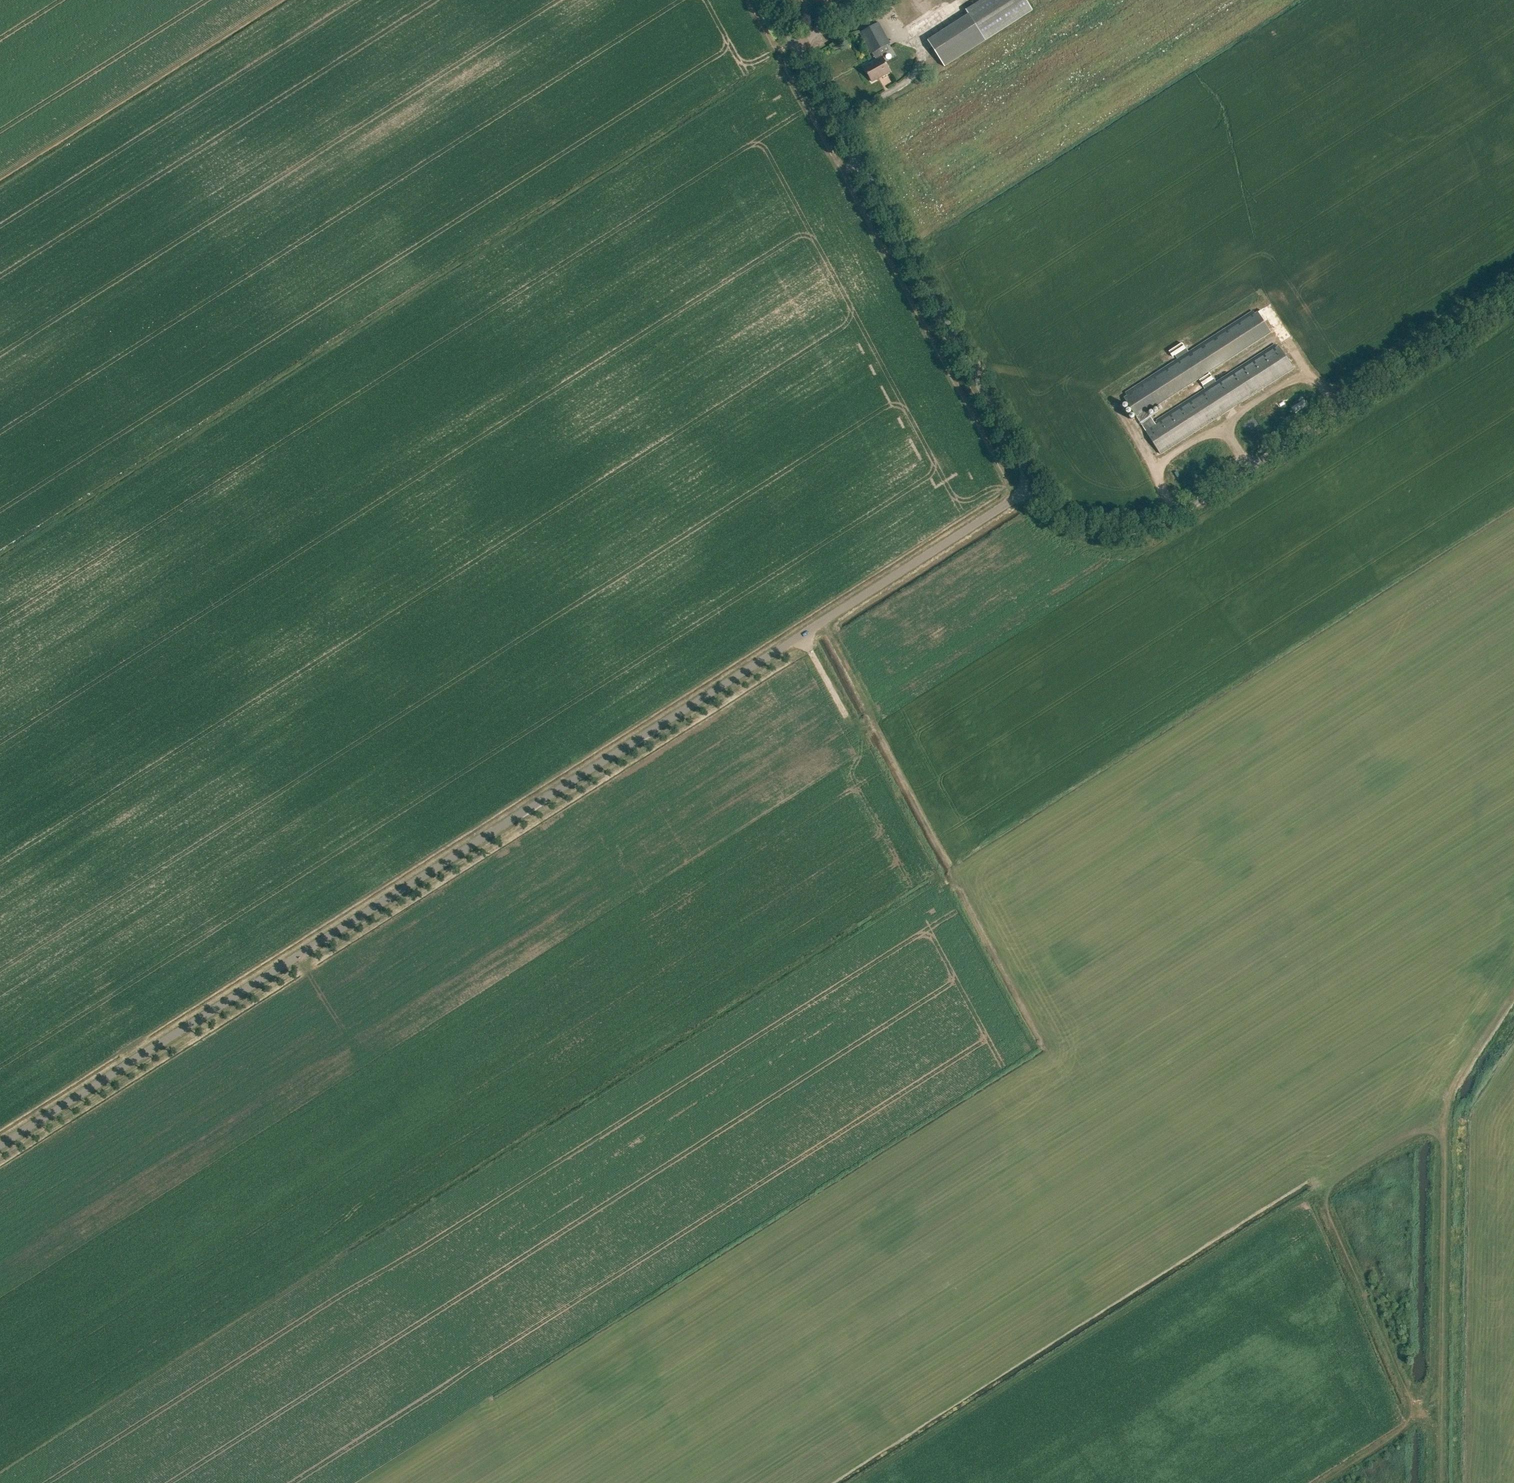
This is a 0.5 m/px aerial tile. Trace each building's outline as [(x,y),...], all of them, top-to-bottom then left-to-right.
[(965,11),(968,15),(985,42),(1032,11),(1025,0),(982,0),(965,11)] [(945,67),(985,42),(968,15),(928,40),(945,67)] [(878,22),(860,32),(871,53),(872,53),(876,61),(864,67),(872,82),(890,72),(882,58),(878,50),(890,44),(878,22)] [(1127,396),(1124,398),(1137,418),(1160,454),(1294,368),(1280,345),(1276,347),(1275,345),(1216,382),(1214,378),(1213,379),(1209,374),(1199,380),(1203,386),(1202,386),(1205,390),(1156,421),(1157,421),(1154,423),(1147,411),(1271,332),(1264,322),(1267,320),(1261,310),(1258,312),(1254,314),(1253,311),(1189,352),(1186,348),(1185,349),(1181,343),(1168,351),(1172,357),(1175,356),(1177,360),(1125,393),(1127,396)] [(1278,399),(1257,412),(1261,419),(1282,406),(1278,399)]
